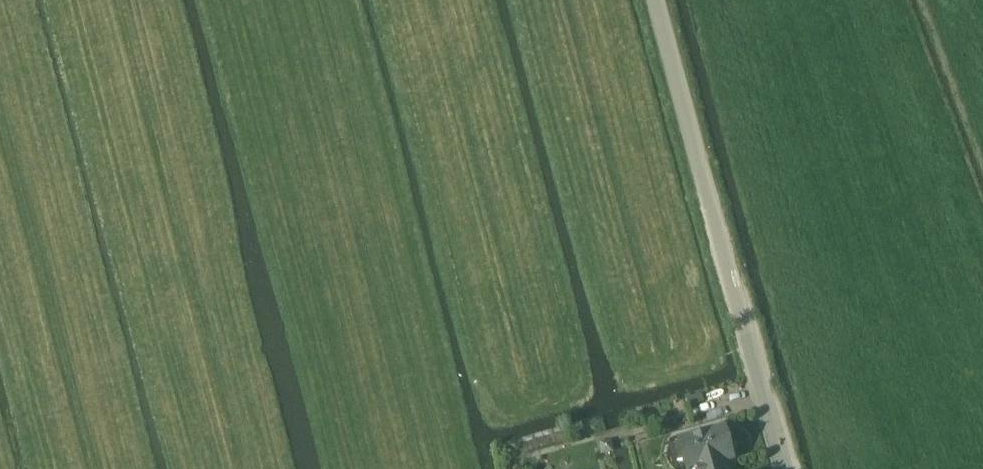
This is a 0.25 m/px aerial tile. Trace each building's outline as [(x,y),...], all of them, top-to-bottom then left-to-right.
[(685,462),(687,468),(726,468),(723,461),(732,459),(723,428),(679,440),(682,450),(677,451),(675,456),(677,461),(682,463),(685,462)] [(613,454),(610,442),(597,445),(600,457),(613,454)]
